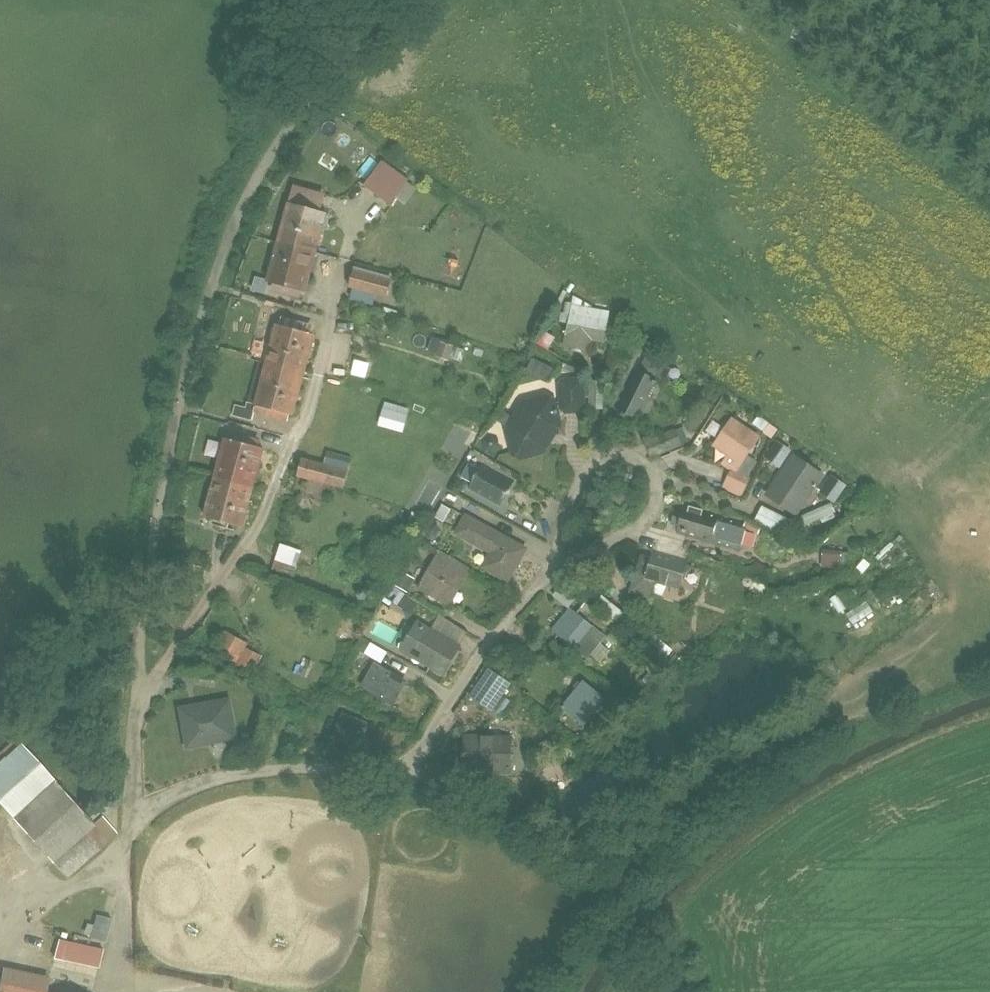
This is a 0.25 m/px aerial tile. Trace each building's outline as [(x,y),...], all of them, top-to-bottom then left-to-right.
[(364,185),(394,208),(418,177),(389,154),(364,185)] [(264,286),(299,297),(324,217),(288,206),(264,286)] [(361,255),(356,287),(396,294),(402,262),(361,255)] [(569,306),(561,350),(587,355),(590,340),(605,343),(610,313),(569,306)] [(423,354),(458,361),(463,332),(429,325),(423,354)] [(314,337),(274,328),(256,406),(296,415),(314,337)] [(555,382),(562,368),(540,359),(534,373),(555,382)] [(635,371),(613,409),(638,423),(660,386),(652,381),(659,369),(646,361),(639,373),(635,371)] [(585,413),(584,380),(560,381),(560,413),(585,413)] [(543,458),(563,428),(557,404),(546,395),(519,403),(506,430),(508,458),(520,465),(543,458)] [(413,433),(419,408),(392,401),(386,426),(413,433)] [(760,440),(730,420),(711,450),(725,459),(721,466),(737,476),(760,440)] [(264,449),(224,439),(203,520),(242,530),(264,449)] [(327,455),(323,468),(348,476),(352,463),(327,455)] [(822,475),(794,456),(765,499),(793,518),(822,475)] [(301,461),(296,480),(342,494),(348,476),(323,468),(301,461)] [(464,492),(488,507),(504,482),(480,467),(464,492)] [(686,509),(680,531),(741,549),(746,533),(716,524),(717,518),(686,509)] [(529,553),(466,515),(454,535),(490,556),(481,571),(509,588),(529,553)] [(302,576),(311,550),(289,542),(280,569),(302,576)] [(418,588),(452,608),(476,567),(443,547),(418,588)] [(642,552),(628,594),(648,601),(652,588),(677,596),(687,567),(642,552)] [(843,568),(843,554),(824,554),(824,569),(843,568)] [(560,598),(576,607),(581,598),(564,590),(560,598)] [(416,595),(408,605),(418,613),(426,602),(416,595)] [(608,597),(602,604),(620,620),(626,613),(608,597)] [(568,612),(550,634),(587,663),(605,640),(590,629),(598,618),(583,606),(575,617),(568,612)] [(415,625),(398,654),(433,674),(450,645),(415,625)] [(231,631),(222,658),(261,671),(267,652),(254,647),(256,639),(231,631)] [(375,661),(359,688),(390,707),(406,680),(375,661)] [(494,668),(477,696),(501,711),(519,683),(494,668)] [(555,709),(583,733),(608,705),(581,680),(555,709)] [(182,709),(187,750),(236,744),(231,703),(182,709)] [(331,707),(319,740),(359,754),(371,721),(331,707)] [(509,739),(458,738),(457,773),(508,774),(509,739)] [(15,747),(0,760),(0,814),(60,883),(112,837),(98,821),(87,830),(15,747)] [(60,937),(53,968),(96,978),(109,921),(95,918),(89,944),(60,937)] [(2,976),(0,987),(0,991),(78,991),(2,976)]
